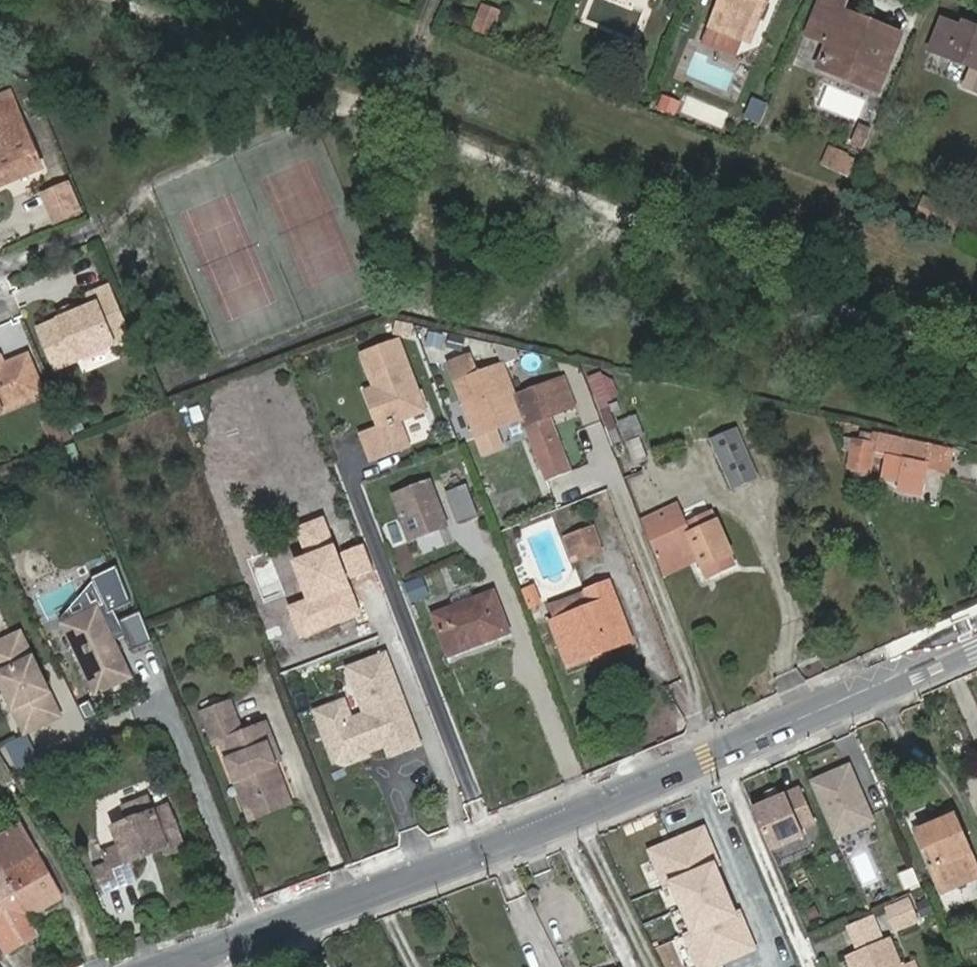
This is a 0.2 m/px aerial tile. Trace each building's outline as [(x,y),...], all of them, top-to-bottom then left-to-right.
[(712,26),(743,38),(752,16),(759,19),(767,0),(722,0),(712,26)] [(866,21),(843,12),(849,0),(823,0),(808,36),(829,44),(820,67),(838,74),(841,67),(877,81),(896,34),(877,26),(875,32),(864,27),(866,21)] [(472,28),(493,37),(504,11),(483,3),(472,28)] [(750,41),(759,19),(752,16),(743,38),(750,41)] [(962,29),(942,20),(931,50),(973,67),(966,86),(976,90),(976,28),(975,27),(973,33),(962,29)] [(877,26),(866,21),(864,27),(875,32),(877,26)] [(964,23),(962,29),(973,33),(975,27),(964,23)] [(874,88),(877,81),(841,67),(838,74),(874,88)] [(0,90),(0,119),(18,112),(8,87),(0,90)] [(822,107),(859,118),(865,98),(828,87),(822,107)] [(664,95),(659,110),(676,116),(682,101),(664,95)] [(22,177),(42,169),(18,112),(0,119),(0,187),(7,184),(4,178),(19,171),(22,177)] [(832,150),(825,164),(852,176),(858,163),(847,158),(848,157),(832,150)] [(7,184),(22,177),(19,171),(4,178),(7,184)] [(58,200),(67,221),(81,215),(71,194),(58,200)] [(72,314),(61,318),(39,327),(55,367),(128,337),(107,286),(87,294),(92,306),(72,314)] [(58,311),(61,318),(72,314),(69,306),(58,311)] [(397,341),(361,355),(374,387),(379,399),(370,403),(379,426),(361,433),(371,460),(408,445),(399,420),(424,410),(397,341)] [(42,395),(25,354),(1,364),(0,362),(0,412),(42,395)] [(606,400),(621,394),(609,370),(587,380),(614,438),(622,434),(606,400)] [(506,372),(461,390),(480,442),(499,435),(498,432),(507,428),(508,431),(526,425),(519,407),(506,372)] [(374,387),(364,390),(370,403),(379,399),(374,387)] [(567,389),(557,393),(567,421),(578,418),(567,389)] [(557,393),(519,407),(526,425),(530,436),(567,421),(557,393)] [(618,419),(623,440),(644,435),(639,414),(618,419)] [(65,418),(49,425),(59,449),(75,442),(65,418)] [(712,438),(732,488),(757,478),(735,428),(712,438)] [(935,470),(946,472),(951,450),(873,434),(872,443),(852,441),(848,467),(854,468),(851,479),(857,493),(864,494),(865,488),(870,451),(874,453),(874,456),(884,457),(881,472),(901,476),(899,488),(919,492),(924,467),(935,469),(935,470)] [(628,443),(633,461),(643,459),(639,440),(628,443)] [(441,477),(447,491),(466,483),(461,469),(441,477)] [(391,495),(411,545),(452,528),(432,479),(391,495)] [(466,483),(447,491),(459,523),(479,516),(466,483)] [(646,526),(661,568),(697,552),(700,558),(707,575),(733,564),(711,513),(675,529),(670,517),(646,526)] [(323,518),(295,529),(306,557),(292,562),(307,600),(288,608),(301,640),(364,616),(350,581),(373,572),(364,547),(338,557),(323,518)] [(573,560),(601,550),(592,527),(564,536),(573,560)] [(697,552),(661,568),(663,575),(700,558),(697,552)] [(260,565),(243,568),(247,590),(264,588),(260,565)] [(405,584),(411,602),(430,596),(424,578),(405,584)] [(569,664),(589,657),(588,651),(608,644),(609,649),(631,640),(609,582),(588,590),(594,606),(582,611),(577,595),(551,604),(557,621),(552,623),(569,664)] [(522,590),(532,615),(545,610),(535,585),(522,590)] [(452,598),(455,606),(474,599),(471,591),(452,598)] [(474,599),(455,606),(435,614),(450,653),(508,631),(493,592),(474,599)] [(134,680),(100,606),(62,624),(96,698),(134,680)] [(0,640),(0,687),(25,738),(67,718),(23,629),(0,640)] [(588,651),(589,657),(609,649),(608,644),(588,651)] [(384,655),(348,669),(365,715),(350,720),(346,718),(340,703),(315,713),(332,758),(341,760),(386,745),(390,756),(418,745),(384,655)] [(227,742),(252,802),(287,787),(276,761),(271,749),(277,746),(266,720),(243,729),(231,701),(199,714),(213,748),(227,742)] [(283,758),(277,746),(271,749),(276,761),(283,758)] [(852,762),(810,780),(835,839),(877,821),(852,762)] [(35,776),(24,782),(33,799),(45,792),(35,776)] [(802,785),(753,805),(772,850),(820,830),(802,785)] [(287,787),(252,802),(258,817),(293,803),(287,787)] [(130,850),(114,857),(118,868),(128,891),(146,884),(138,867),(176,851),(178,856),(194,849),(177,808),(162,814),(157,801),(132,811),(138,824),(122,831),(130,850)] [(959,886),(976,878),(976,868),(954,814),(916,830),(923,848),(926,847),(935,867),(932,868),(942,893),(959,886)] [(650,850),(666,887),(675,883),(697,934),(692,936),(705,966),(707,966),(756,947),(741,911),(736,914),(716,868),(723,865),(706,827),(650,850)] [(28,917),(62,898),(37,853),(34,855),(22,833),(0,846),(0,866),(3,871),(28,917)] [(118,868),(106,873),(115,896),(128,891),(118,868)] [(899,874),(905,891),(921,885),(915,868),(899,874)] [(39,935),(28,917),(3,871),(0,873),(0,942),(6,953),(39,935)] [(884,908),(895,934),(921,923),(910,897),(884,908)] [(876,915),(846,927),(855,950),(885,938),(876,915)] [(887,941),(848,959),(851,966),(898,966),(887,941)]
